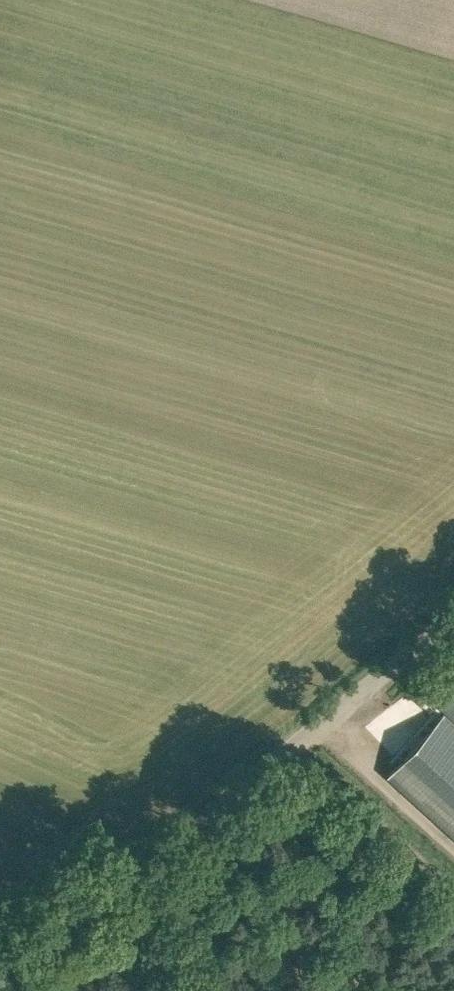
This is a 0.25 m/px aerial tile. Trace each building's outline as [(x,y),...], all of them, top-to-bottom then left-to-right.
[(438,705),(453,720),(453,687),(438,705)] [(444,714),(388,776),(453,835),(453,724),(444,714)]
